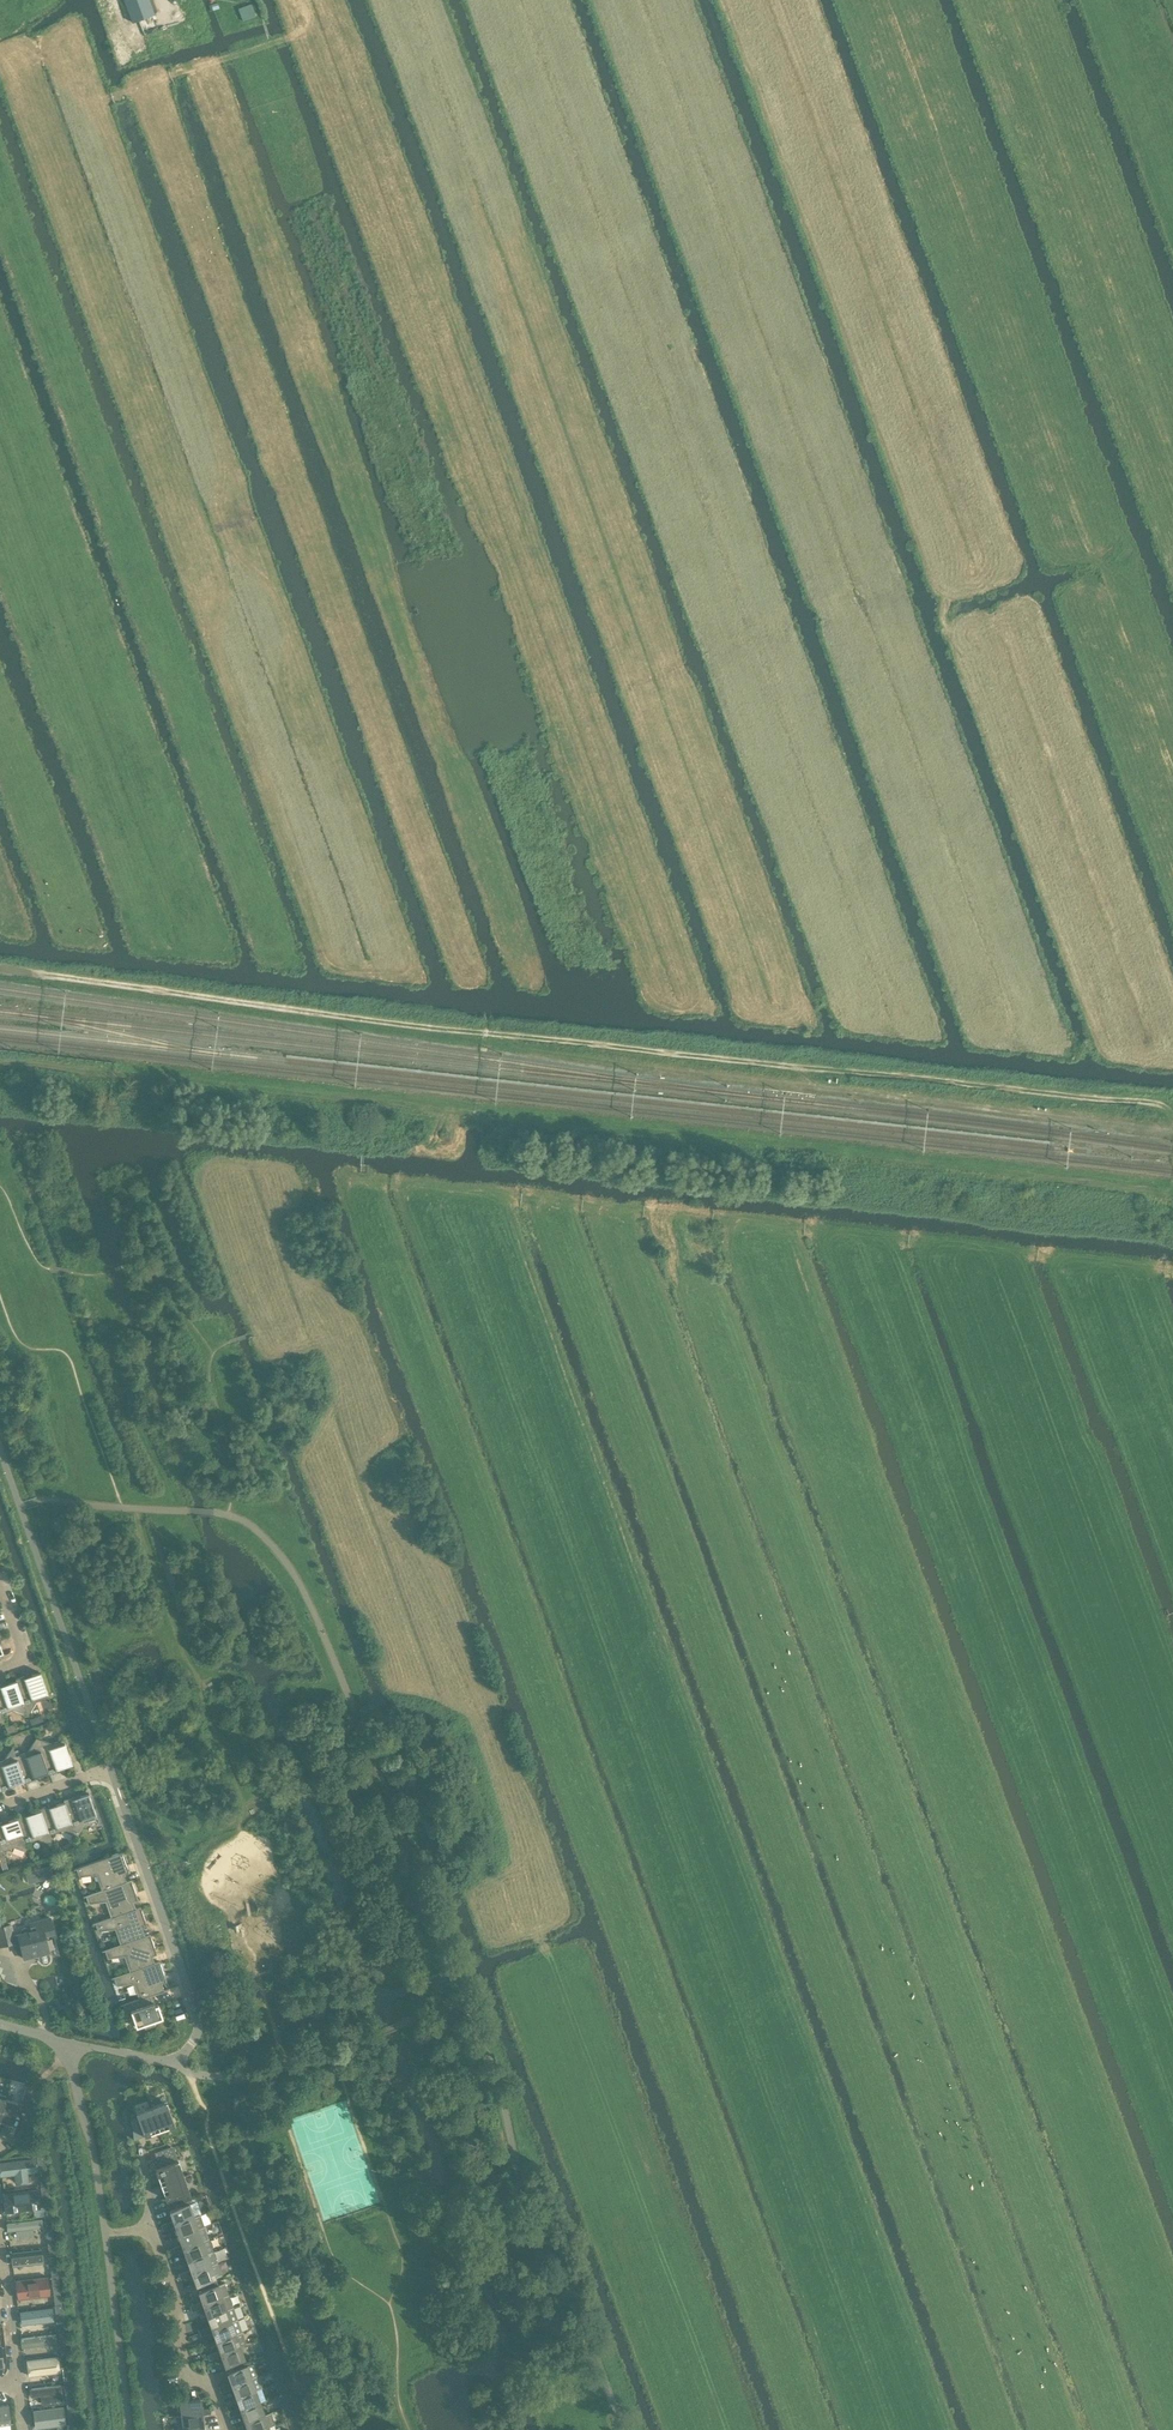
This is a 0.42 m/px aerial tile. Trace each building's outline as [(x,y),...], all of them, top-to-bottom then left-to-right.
[(132,23),(155,14),(150,0),(124,0),(132,23)] [(252,5),(239,10),(242,18),(255,13),(252,5)] [(15,1679),(16,1681),(28,1715),(37,1701),(49,1697),(40,1672),(32,1675),(31,1677),(26,1679),(25,1676),(15,1679)] [(5,1724),(2,1714),(13,1710),(28,1715),(16,1681),(8,1684),(7,1685),(2,1687),(1,1684),(0,1684),(0,1710),(5,1724)] [(30,1719),(32,1725),(43,1721),(41,1715),(30,1719)] [(6,1727),(6,1728),(8,1733),(17,1730),(15,1724),(6,1727)] [(13,1746),(12,1746),(25,1781),(24,1781),(25,1783),(34,1779),(33,1776),(38,1774),(40,1775),(48,1772),(36,1738),(28,1752),(16,1756),(13,1746)] [(51,1743),(36,1738),(48,1772),(49,1774),(58,1771),(57,1768),(62,1766),(64,1767),(72,1764),(64,1739),(51,1743)] [(1,1789),(0,1789),(1,1791),(10,1788),(9,1784),(15,1783),(17,1783),(24,1781),(25,1781),(12,1746),(4,1760),(0,1761),(0,1787),(1,1789)] [(64,1800),(64,1802),(65,1802),(77,1836),(85,1822),(93,1819),(94,1822),(96,1823),(99,1821),(97,1818),(89,1793),(80,1796),(79,1798),(74,1800),(73,1797),(64,1800)] [(40,1808),(41,1810),(53,1844),(53,1845),(53,1844),(50,1835),(62,1830),(77,1836),(65,1802),(64,1802),(57,1804),(56,1806),(50,1808),(49,1805),(40,1808)] [(16,1816),(17,1818),(29,1853),(30,1853),(26,1843),(38,1839),(53,1844),(41,1810),(33,1813),(32,1815),(27,1816),(26,1813),(16,1816)] [(5,1861),(6,1861),(2,1851),(14,1847),(29,1853),(17,1818),(9,1821),(8,1823),(3,1825),(2,1822),(0,1822),(0,1845),(5,1861)] [(83,1896),(83,1897),(101,1890),(127,1882),(127,1881),(131,1880),(131,1879),(126,1881),(124,1874),(122,1868),(126,1866),(122,1852),(73,1869),(73,1870),(76,1869),(79,1877),(96,1875),(101,1890),(83,1896)] [(92,1924),(111,1917),(111,1918),(136,1909),(141,1907),(136,1908),(134,1902),(131,1895),(136,1893),(131,1880),(127,1881),(127,1882),(101,1890),(83,1897),(86,1896),(89,1904),(105,1902),(111,1917),(92,1924)] [(101,1951),(102,1951),(120,1945),(145,1936),(150,1934),(145,1936),(141,1922),(145,1920),(141,1907),(136,1909),(111,1918),(111,1917),(92,1924),(95,1923),(98,1931),(115,1929),(120,1944),(101,1951)] [(0,1927),(0,1945),(0,1946),(15,1942),(16,1948),(21,1947),(23,1952),(24,1959),(38,1955),(39,1960),(41,1962),(43,1963),(46,1964),(48,1962),(50,1960),(49,1957),(49,1958),(48,1953),(49,1952),(45,1935),(46,1935),(49,1935),(51,1935),(53,1933),(54,1933),(50,1918),(30,1923),(32,1931),(30,1931),(29,1929),(26,1927),(22,1928),(20,1932),(21,1933),(13,1935),(11,1925),(0,1927)] [(111,1978),(130,1972),(155,1963),(160,1961),(159,1961),(155,1963),(150,1949),(155,1948),(150,1934),(145,1936),(120,1945),(102,1951),(105,1950),(108,1959),(124,1956),(130,1972),(111,1978)] [(120,2005),(120,2006),(139,1999),(150,1996),(150,1995),(170,1989),(170,1988),(164,1990),(160,1977),(164,1975),(160,1961),(155,1963),(130,1972),(111,1978),(111,1979),(114,1978),(117,1986),(134,1983),(139,1999),(120,2005)] [(139,1999),(120,2006),(121,2006),(124,2005),(126,2013),(131,2011),(137,2027),(144,2025),(145,2028),(155,2025),(154,2021),(163,2018),(158,2005),(154,2006),(153,2003),(154,2003),(154,2002),(153,2003),(150,1996),(170,1989),(150,1995),(150,1996),(139,1999)] [(5,2099),(0,2118),(0,2120),(12,2124),(16,2110),(21,2112),(23,2104),(5,2099)] [(167,2102),(152,2107),(160,2131),(175,2125),(167,2102)] [(160,2131),(152,2107),(136,2113),(137,2116),(131,2118),(134,2140),(160,2131)] [(155,2153),(157,2160),(173,2154),(171,2147),(155,2153)] [(155,2169),(161,2184),(184,2176),(179,2161),(176,2162),(173,2154),(157,2160),(160,2167),(155,2169)] [(37,2157),(39,2170),(45,2169),(46,2169),(44,2156),(37,2157)] [(35,2159),(1,2163),(2,2176),(17,2174),(18,2184),(29,2182),(28,2173),(37,2173),(35,2159)] [(184,2176),(161,2184),(166,2200),(171,2198),(174,2206),(188,2200),(190,2200),(187,2192),(190,2191),(184,2176)] [(41,2186),(42,2200),(49,2199),(48,2186),(47,2186),(41,2186)] [(36,2193),(7,2196),(8,2213),(37,2209),(36,2193)] [(189,2204),(188,2200),(174,2206),(175,2209),(170,2211),(174,2221),(175,2223),(194,2216),(190,2204),(189,2204)] [(175,2226),(179,2235),(205,2226),(200,2214),(194,2216),(175,2223),(175,2226)] [(44,2216),(46,2229),(52,2229),(53,2229),(51,2215),(44,2216)] [(42,2219),(8,2223),(9,2233),(44,2228),(42,2219)] [(179,2235),(183,2248),(209,2238),(205,2226),(179,2235)] [(184,2250),(188,2260),(213,2251),(209,2238),(183,2248),(184,2250)] [(48,2246),(49,2259),(56,2258),(55,2245),(54,2245),(48,2246)] [(47,2250),(20,2253),(20,2261),(47,2258),(47,2250)] [(188,2260),(192,2272),(218,2263),(213,2251),(188,2260)] [(218,2263),(192,2272),(197,2285),(201,2283),(202,2286),(217,2281),(216,2278),(222,2275),(218,2263)] [(51,2276),(53,2289),(60,2288),(58,2275),(51,2276)] [(49,2279),(18,2282),(20,2300),(51,2296),(49,2279)] [(217,2281),(202,2286),(203,2290),(199,2291),(203,2304),(223,2297),(229,2295),(224,2282),(218,2285),(217,2281)] [(223,2297),(203,2304),(208,2316),(227,2309),(233,2307),(229,2295),(223,2297)] [(55,2305),(56,2318),(63,2318),(62,2305),(55,2305)] [(208,2316),(212,2328),(237,2319),(233,2307),(227,2309),(208,2316)] [(33,2325),(26,2325),(26,2335),(56,2332),(54,2313),(32,2315),(33,2325)] [(212,2328),(216,2341),(242,2332),(237,2319),(212,2328)] [(58,2330),(59,2344),(66,2343),(65,2330),(58,2330)] [(216,2341),(221,2353),(240,2346),(246,2344),(242,2332),(216,2341)] [(57,2335),(23,2339),(25,2355),(59,2351),(57,2335)] [(240,2346),(221,2353),(225,2365),(233,2363),(234,2366),(246,2362),(245,2358),(240,2346)] [(61,2355),(62,2369),(69,2368),(68,2355),(67,2355),(61,2355)] [(59,2359),(29,2362),(27,2362),(29,2378),(61,2375),(59,2359)] [(235,2369),(228,2372),(231,2382),(232,2385),(257,2376),(253,2363),(252,2360),(246,2362),(234,2366),(235,2369)] [(232,2385),(237,2397),(262,2388),(257,2376),(232,2385)] [(64,2380),(65,2394),(72,2393),(71,2380),(70,2380),(64,2380)] [(62,2384),(30,2388),(32,2405),(64,2402),(62,2384)] [(237,2397),(241,2409),(260,2402),(266,2400),(262,2388),(237,2397)] [(179,2396),(181,2415),(202,2412),(200,2399),(185,2401),(184,2395),(179,2396)] [(241,2409),(245,2421),(265,2414),(260,2402),(241,2409)] [(0,2405),(0,2425),(11,2424),(8,2404),(0,2405)] [(67,2405),(68,2418),(75,2418),(74,2404),(73,2405),(67,2405)] [(65,2408),(34,2412),(35,2426),(66,2421),(65,2408)] [(177,2415),(178,2428),(204,2425),(202,2415),(202,2412),(181,2415),(177,2415)] [(248,2429),(259,2429),(269,2427),(275,2425),(270,2412),(265,2414),(245,2421),(248,2429)]
